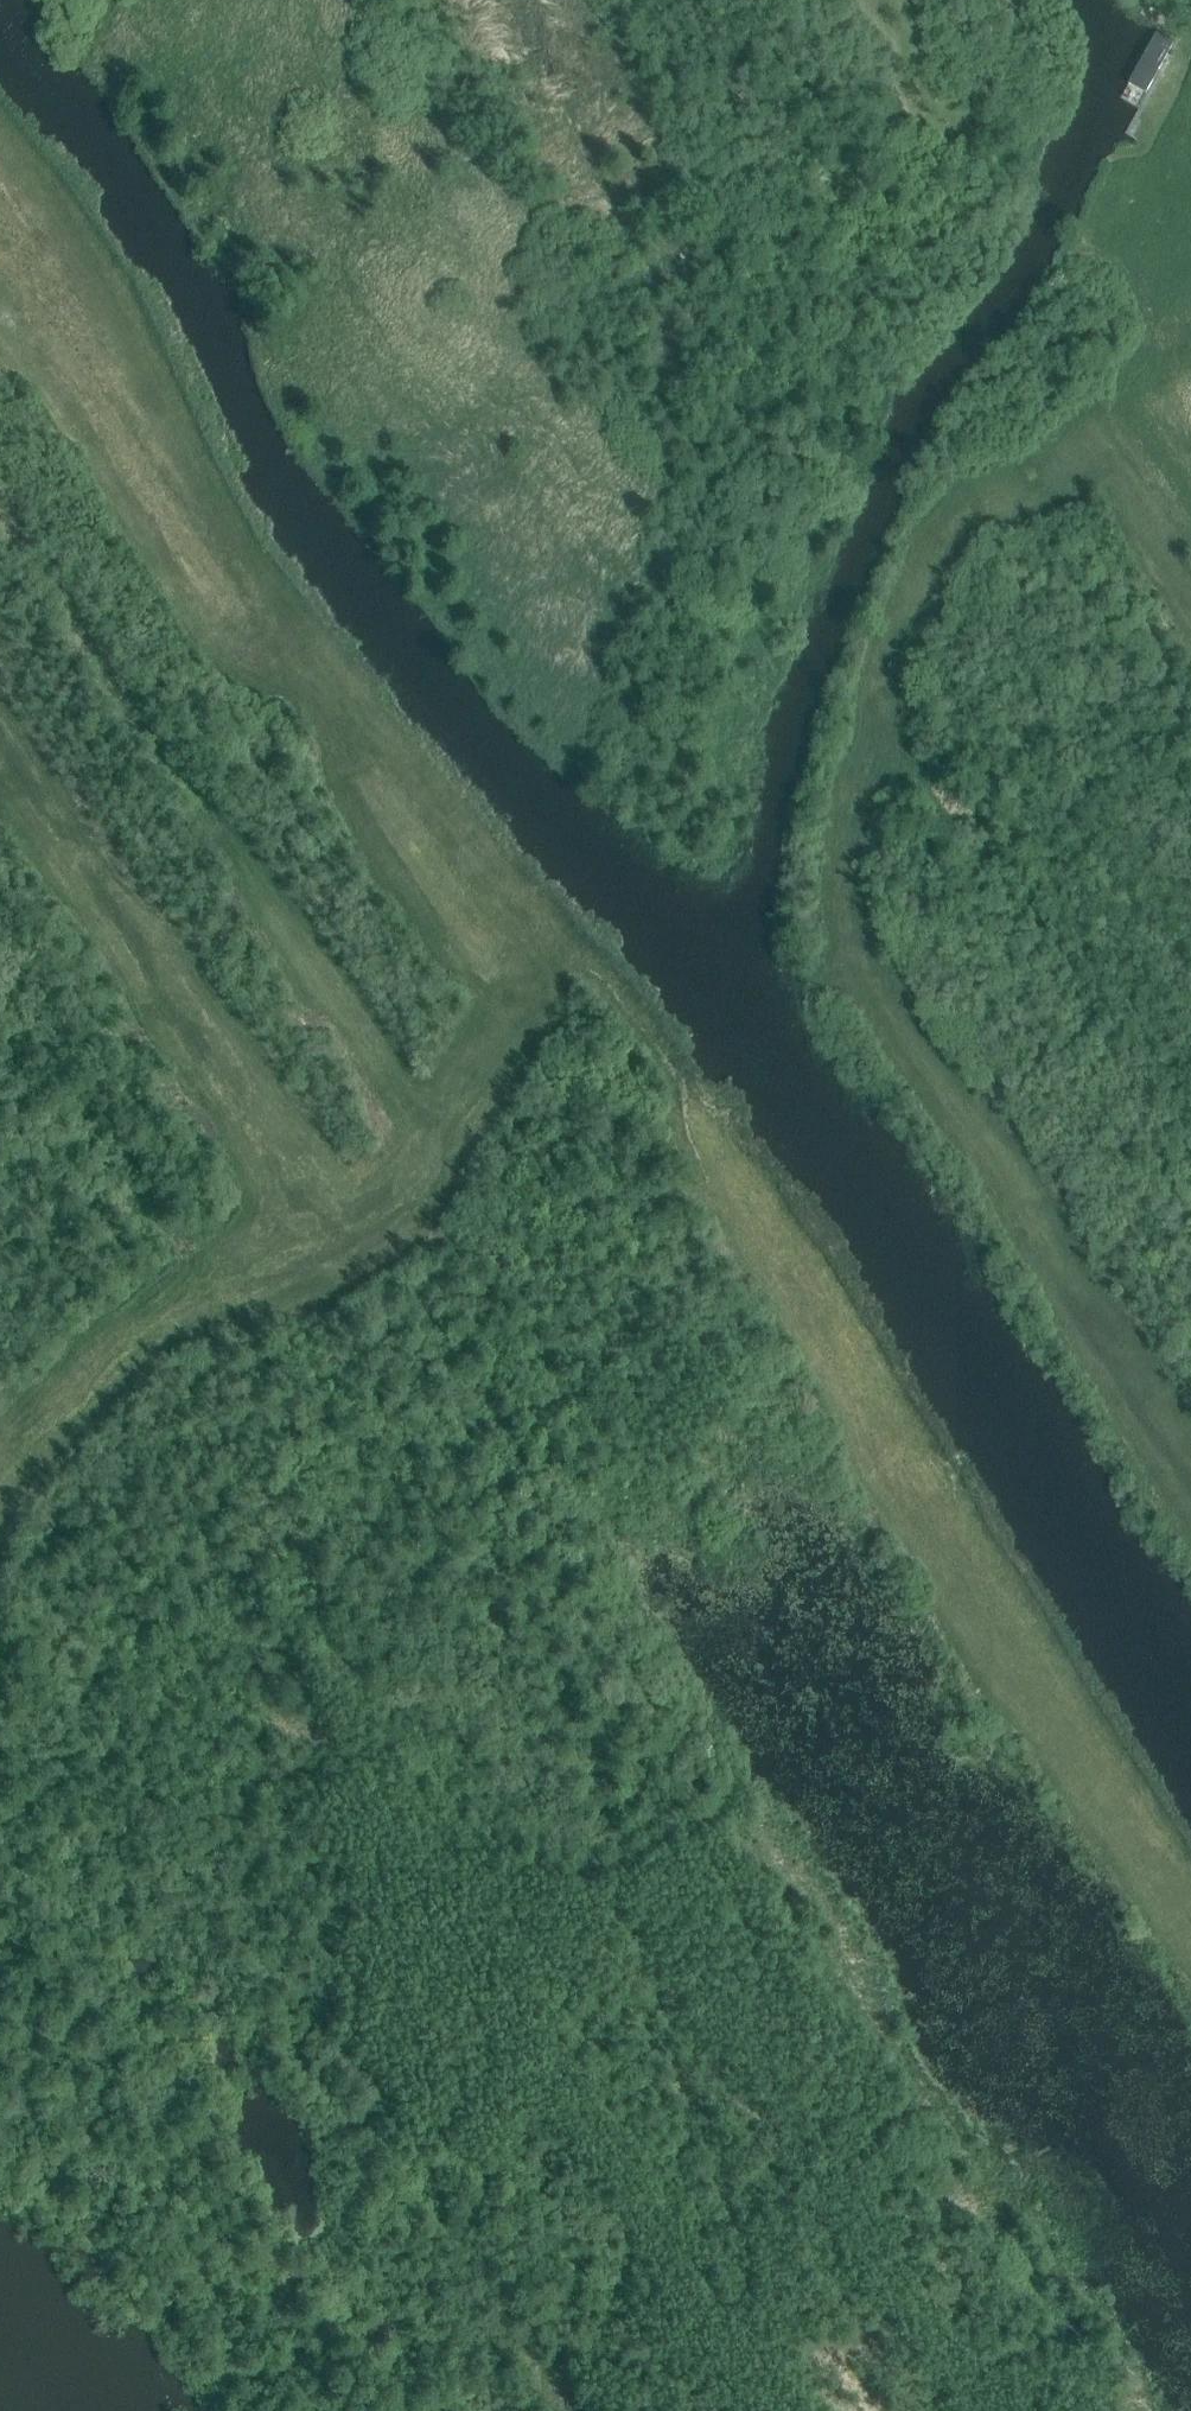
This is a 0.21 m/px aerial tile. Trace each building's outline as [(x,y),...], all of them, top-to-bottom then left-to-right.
[(1175,44),(1154,32),(1118,98),(1139,110),(1175,44)]
